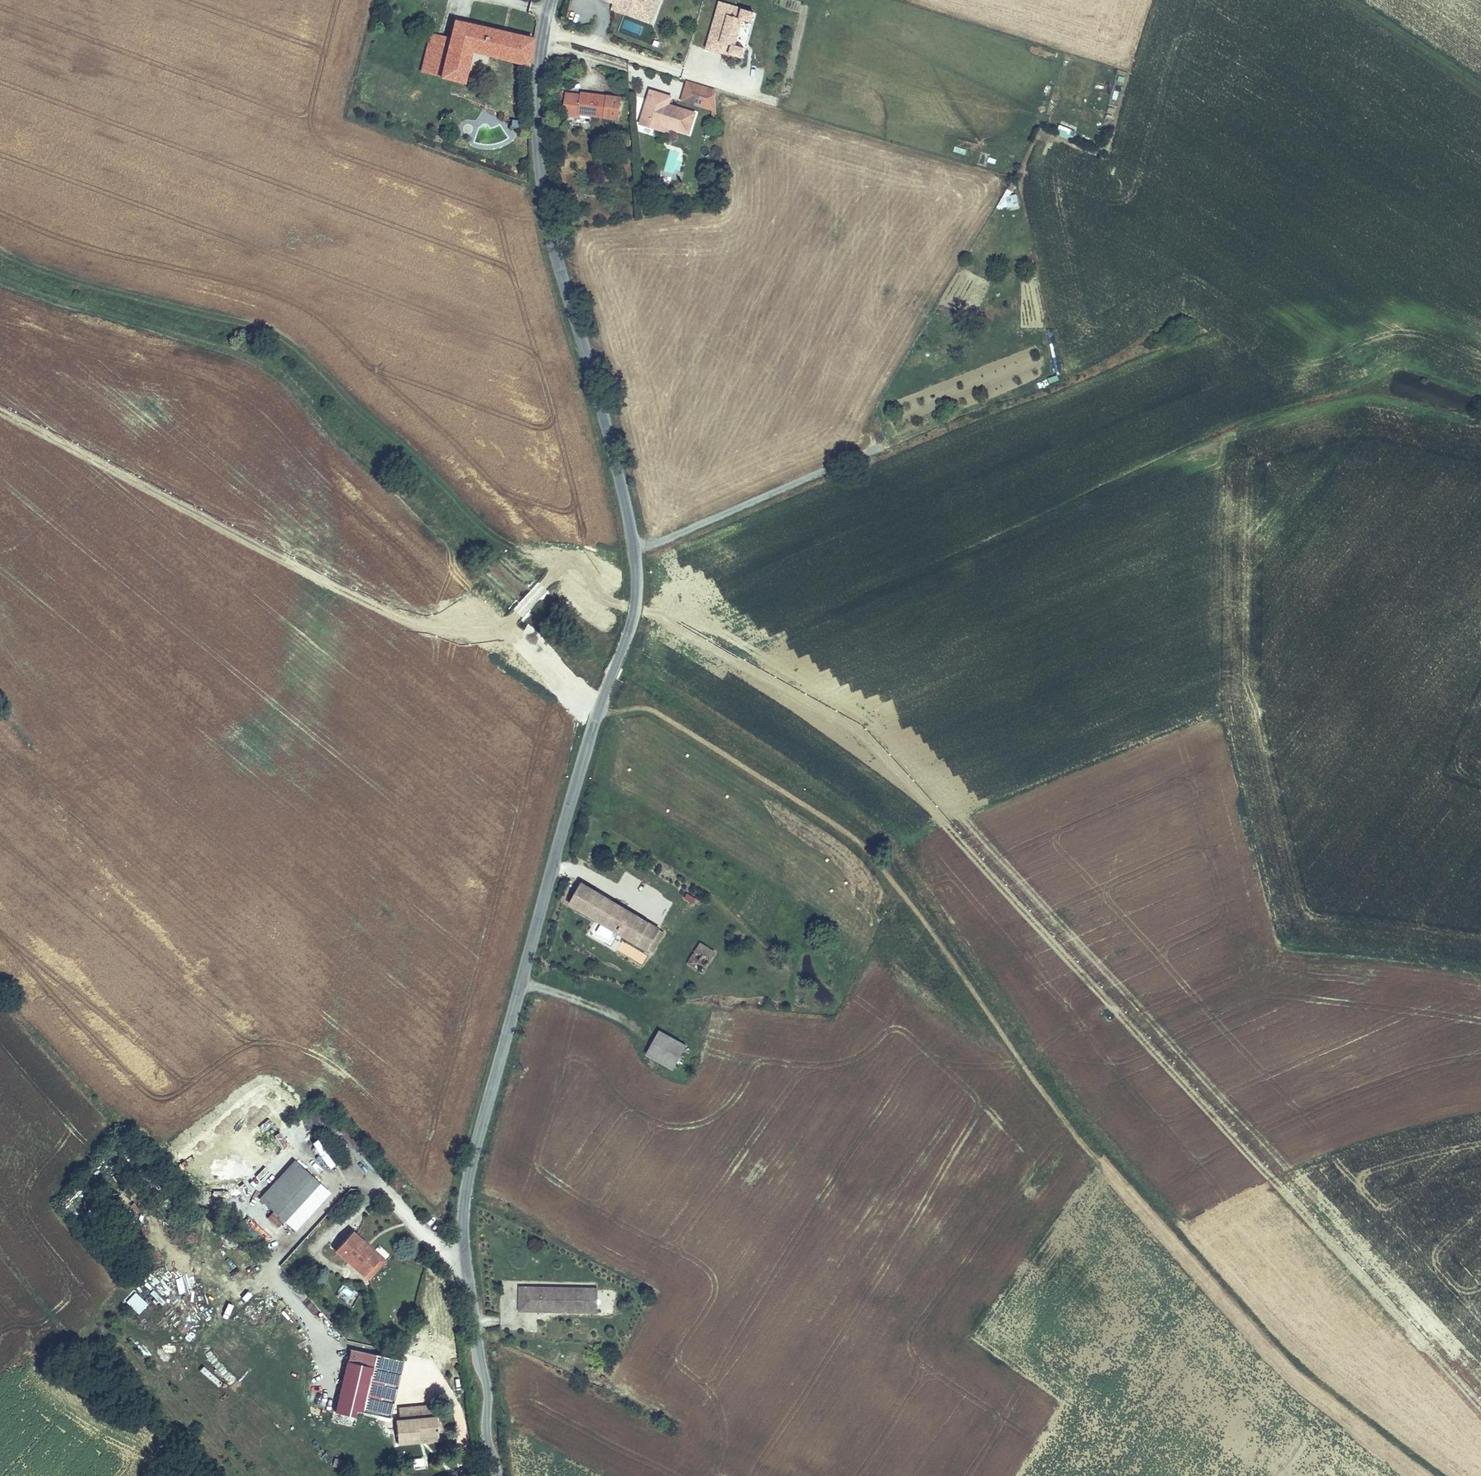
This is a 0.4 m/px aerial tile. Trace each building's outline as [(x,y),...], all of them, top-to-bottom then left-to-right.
[(654,0),(605,0),(616,4),(648,16),(654,0)] [(616,4),(613,10),(653,24),(662,0),(654,0),(648,16),(616,4)] [(730,16),(732,6),(722,3),(719,13),(730,16)] [(736,46),(739,36),(736,36),(738,28),(741,29),(744,20),(753,22),(756,13),(732,6),(730,16),(719,13),(709,48),(743,58),(746,48),(736,46)] [(476,45),(532,58),(536,33),(458,15),(454,33),(445,71),(468,76),(476,45)] [(421,66),(433,68),(441,30),(430,28),(421,66)] [(433,68),(445,71),(454,33),(441,30),(433,68)] [(1063,57),(1062,67),(1069,67),(1070,57),(1063,57)] [(677,101),(708,110),(707,88),(683,81),(677,101)] [(635,120),(681,134),(688,115),(661,106),(663,98),(644,92),(635,120)] [(610,122),(613,101),(575,96),(575,98),(558,97),(556,117),(571,119),(572,116),(610,122)] [(1074,138),(1075,128),(1059,127),(1058,137),(1074,138)] [(581,882),(567,906),(635,945),(647,923),(581,882)] [(635,945),(649,953),(662,931),(647,923),(635,945)] [(703,975),(712,959),(693,948),(685,964),(703,975)] [(671,1069),(684,1046),(658,1032),(645,1055),(671,1069)] [(248,1190),(283,1154),(274,1146),(239,1181),(248,1190)] [(305,1150),(295,1160),(303,1167),(312,1157),(305,1150)] [(315,1184),(283,1154),(248,1190),(280,1221),(315,1184)] [(278,1245),(287,1236),(276,1226),(267,1235),(278,1245)] [(361,1246),(365,1241),(350,1229),(333,1248),(362,1272),(375,1259),(361,1246)] [(383,1258),(365,1241),(361,1246),(375,1259),(362,1272),(367,1277),(383,1258)] [(575,1312),(575,1289),(521,1289),(521,1303),(536,1303),(536,1312),(575,1312)] [(583,1290),(575,1289),(575,1312),(583,1312),(583,1290)] [(133,1290),(123,1300),(138,1315),(148,1304),(133,1290)] [(536,1303),(521,1303),(521,1311),(536,1312),(536,1303)] [(370,1368),(371,1362),(346,1356),(337,1390),(362,1397),(370,1368)] [(387,1367),(371,1362),(370,1368),(362,1397),(360,1407),(374,1411),(387,1367)] [(437,1416),(410,1420),(406,1444),(421,1443),(420,1437),(440,1435),(437,1416)] [(406,1444),(410,1420),(397,1421),(399,1445),(406,1444)] [(412,1457),(412,1467),(423,1467),(423,1457),(412,1457)] [(334,1458),(331,1467),(343,1470),(346,1461),(334,1458)]
